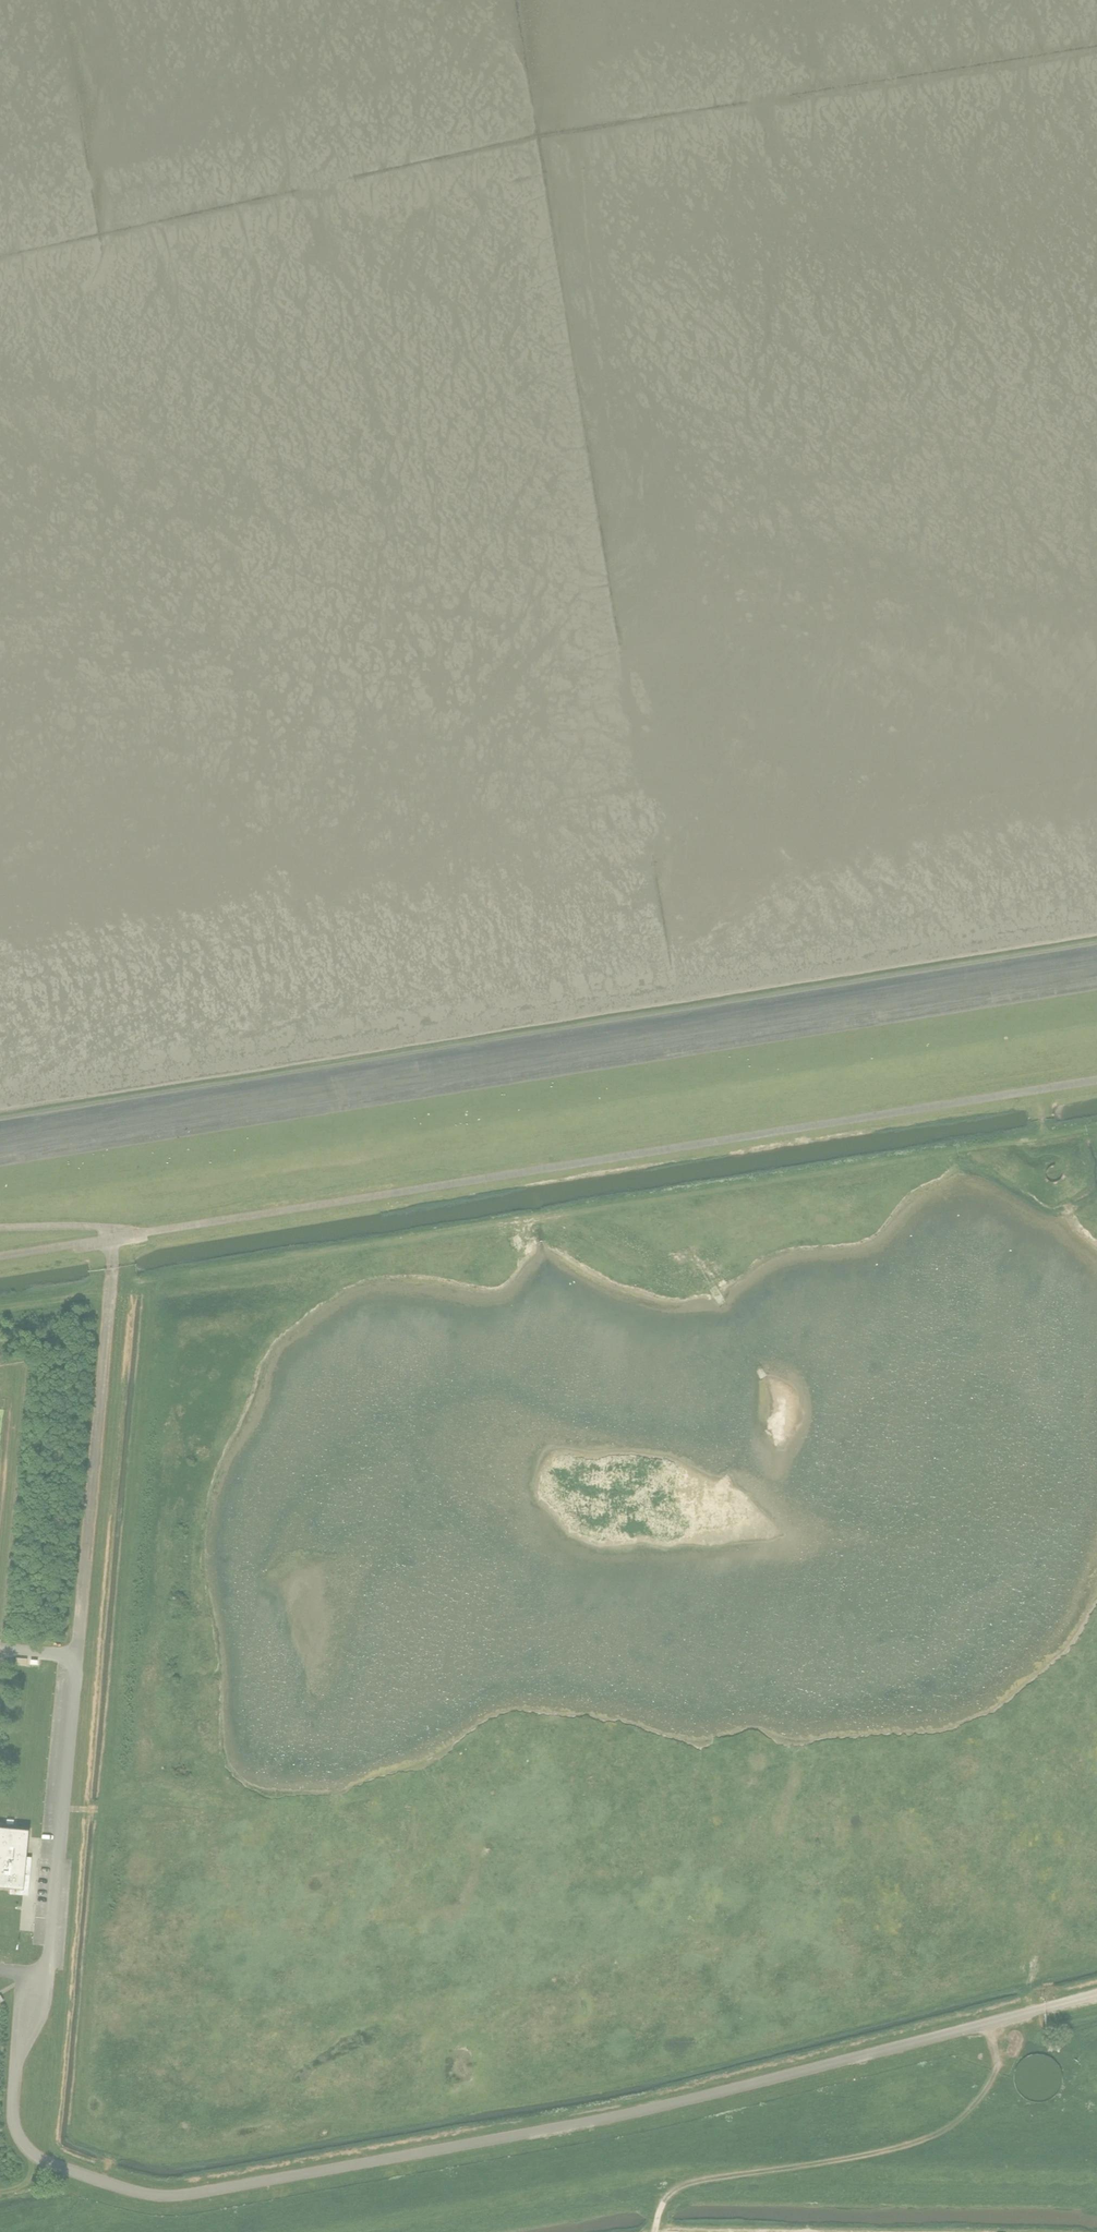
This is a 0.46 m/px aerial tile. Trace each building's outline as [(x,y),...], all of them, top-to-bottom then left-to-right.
[(24,1890),(30,1830),(0,1827),(0,1888),(24,1890)]
